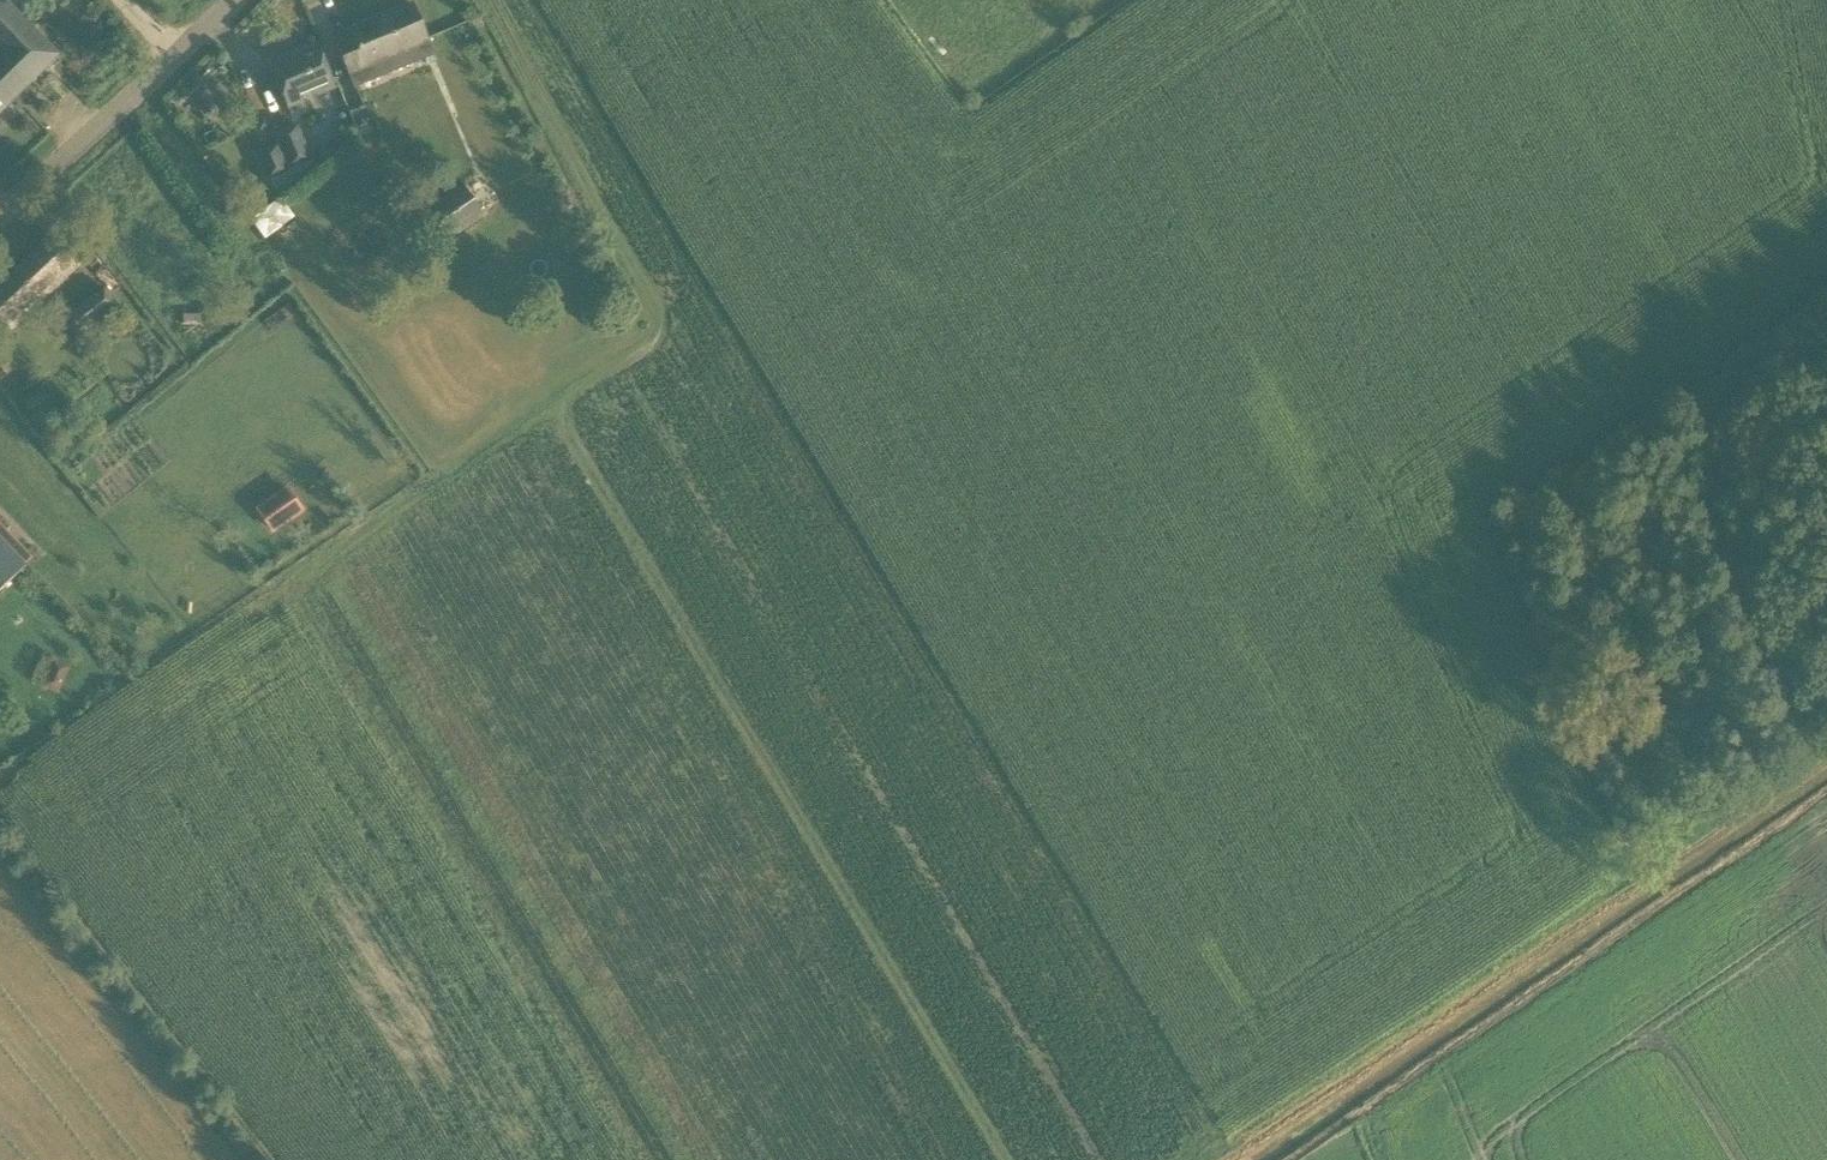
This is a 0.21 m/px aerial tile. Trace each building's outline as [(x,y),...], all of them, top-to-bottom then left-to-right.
[(55,58),(0,0),(0,113),(55,58)] [(433,55),(422,27),(412,5),(351,31),(352,33),(335,40),(344,62),(354,87),(433,55)] [(327,67),(317,45),(269,65),(288,108),(304,101),(302,97),(314,92),(315,97),(335,88),(327,67)] [(289,172),(288,169),(310,160),(296,125),(272,135),(277,147),(258,155),(268,181),(289,172)] [(462,182),(423,210),(447,245),(487,217),(462,182)] [(108,288),(62,313),(75,337),(121,313),(108,288)] [(18,366),(8,352),(5,354),(0,348),(0,380),(18,366)] [(252,505),(268,533),(304,513),(288,485),(252,505)] [(27,566),(0,537),(0,592),(27,566)]
